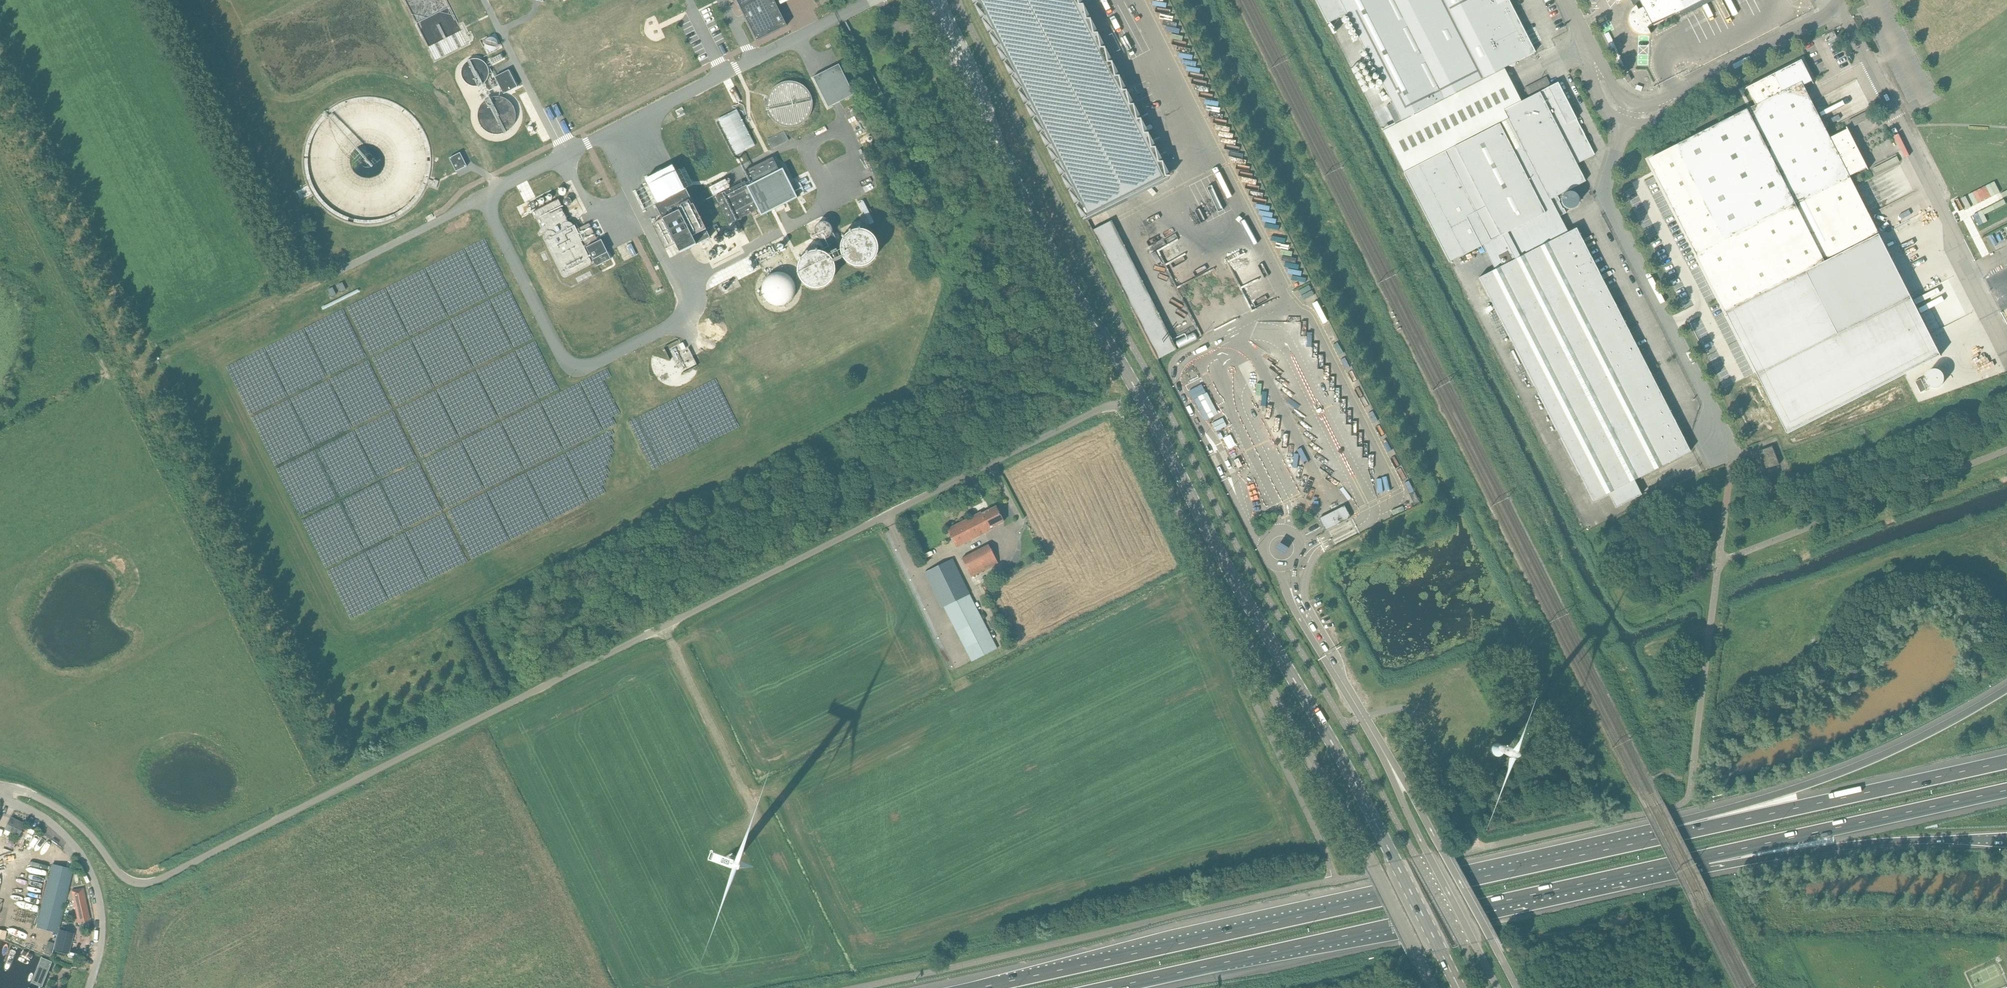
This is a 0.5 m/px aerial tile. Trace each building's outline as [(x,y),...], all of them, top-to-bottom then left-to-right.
[(757,40),(786,26),(786,25),(783,18),(773,0),(737,0),(757,40)] [(1085,220),(1088,218),(1106,209),(1113,206),(1113,204),(1112,205),(1093,168),(1148,140),(1077,0),(974,0),(1085,220)] [(1647,28),(1702,0),(1633,0),(1636,4),(1638,5),(1636,6),(1636,5),(1634,6),(1632,8),(1630,10),(1629,13),(1628,15),(1628,18),(1628,21),(1628,24),(1629,26),(1630,29),(1632,31),(1634,32),(1637,34),(1639,35),(1642,35),(1645,35),(1648,35),(1650,34),(1647,28)] [(1836,36),(1834,31),(1828,34),(1823,36),(1826,41),(1836,36)] [(461,75),(463,80),(467,84),(473,87),(479,86),(485,83),(488,78),(489,73),(489,68),(486,63),(482,60),(477,58),(472,59),(467,61),(463,65),(461,70),(461,75)] [(1756,105),(1649,160),(1727,313),(1788,433),(1941,356),(1912,298),(1880,235),(1870,215),(1856,187),(1850,176),(1867,168),(1868,170),(1869,169),(1847,127),(1848,129),(1831,138),(1826,129),(1812,101),(1804,85),(1813,81),(1802,60),(1744,90),(1748,88),(1756,105)] [(839,65),(813,77),(828,107),(854,95),(839,65)] [(503,94),(517,87),(509,70),(495,77),(503,94)] [(787,83),(780,85),(775,89),(771,94),(768,100),(768,106),(769,113),(772,119),(776,123),(782,127),(788,128),(795,128),(801,126),(807,122),(811,116),(813,109),(813,102),(811,95),(807,90),(801,85),(795,83),(787,83)] [(772,149),(789,140),(784,131),(767,140),(772,149)] [(467,166),(460,153),(449,158),(456,171),(467,166)] [(738,185),(715,196),(729,224),(758,210),(761,216),(797,198),(783,169),(779,170),(773,157),(744,172),(750,185),(748,186),(745,181),(738,185)] [(672,166),(645,179),(657,203),(655,204),(662,219),(653,224),(666,250),(676,245),(680,253),(710,237),(693,204),(694,204),(686,189),(684,190),(672,166)] [(808,172),(794,178),(799,190),(813,184),(808,172)] [(562,205),(559,199),(532,213),(535,219),(536,218),(541,228),(538,233),(540,236),(545,233),(544,234),(544,236),(544,238),(544,240),(562,275),(562,276),(563,277),(564,277),(565,277),(566,277),(567,277),(590,265),(591,264),(591,263),(592,262),(591,261),(573,225),(572,224),(571,223),(570,222),(568,222),(560,206),(562,205)] [(860,234),(854,236),(849,240),(846,245),(845,252),(846,258),(849,263),(854,268),(860,270),(866,270),(872,268),(877,265),(880,260),(882,254),(882,249),(880,243),(876,238),(871,235),(866,233),(860,234)] [(611,259),(601,240),(586,247),(596,266),(611,259)] [(1940,270),(1953,265),(1947,251),(1934,256),(1940,270)] [(809,258),(805,263),(802,269),(802,275),(804,281),(808,287),(813,290),(819,292),(826,291),(832,288),(836,284),(838,278),(839,273),(838,267),(836,262),(831,258),(826,255),(820,254),(814,255),(809,258)] [(770,271),(763,300),(791,308),(799,278),(770,271)] [(343,282),(338,285),(341,292),(346,289),(343,282)] [(333,287),(328,290),(331,297),(336,294),(333,287)] [(358,289),(322,307),(323,309),(359,292),(358,289)] [(1132,309),(1131,310),(1156,360),(1177,350),(1170,337),(1151,299),(1132,309)] [(1975,307),(1964,313),(1968,321),(1979,316),(1975,307)] [(1921,379),(1915,382),(1921,393),(1927,390),(1921,379)] [(1767,469),(1779,464),(1772,446),(1760,451),(1767,469)] [(1236,459),(1234,460),(1238,468),(1241,467),(1242,466),(1238,458),(1236,459)] [(1401,493),(1407,509),(1420,504),(1414,488),(1401,493)] [(1319,518),(1325,531),(1351,518),(1344,506),(1319,518)] [(981,512),(976,515),(985,533),(990,530),(989,529),(1003,522),(996,507),(981,514),(981,512)] [(985,533),(976,515),(947,530),(956,548),(985,533)] [(988,545),(961,558),(971,577),(998,563),(988,545)] [(941,608),(943,606),(969,594),(951,559),(923,573),(941,608)] [(969,594),(943,606),(971,662),(997,649),(969,594)] [(1490,749),(1490,750),(1490,751),(1490,752),(1491,754),(1491,755),(1492,755),(1493,756),(1494,757),(1496,757),(1497,757),(1498,757),(1499,757),(1501,757),(1502,756),(1503,755),(1504,754),(1504,753),(1505,752),(1505,750),(1505,749),(1504,748),(1504,746),(1503,745),(1502,744),(1501,744),(1500,743),(1499,743),(1498,742),(1497,742),(1495,743),(1494,743),(1493,744),(1492,744),(1491,745),(1491,746),(1490,748),(1490,749)] [(1480,764),(1475,768),(1479,773),(1484,769),(1480,764)] [(24,824),(10,818),(5,829),(18,836),(24,824)] [(30,823),(38,827),(40,822),(32,818),(30,823)] [(728,861),(728,862),(728,863),(729,863),(729,864),(730,864),(730,865),(731,865),(732,865),(733,865),(734,865),(734,864),(735,864),(735,863),(736,863),(736,862),(736,861),(736,860),(736,859),(735,859),(735,858),(734,858),(734,857),(733,857),(732,857),(731,857),(730,857),(729,858),(729,859),(728,859),(728,860),(728,861)] [(53,932),(69,868),(52,864),(36,928),(53,932)] [(22,882),(18,898),(41,905),(45,889),(22,882)] [(71,891),(78,922),(89,919),(82,888),(71,891)] [(73,933),(59,930),(54,949),(68,953),(73,933)] [(69,951),(68,957),(80,960),(81,954),(69,951)] [(43,957),(32,982),(44,987),(54,961),(43,957)]
